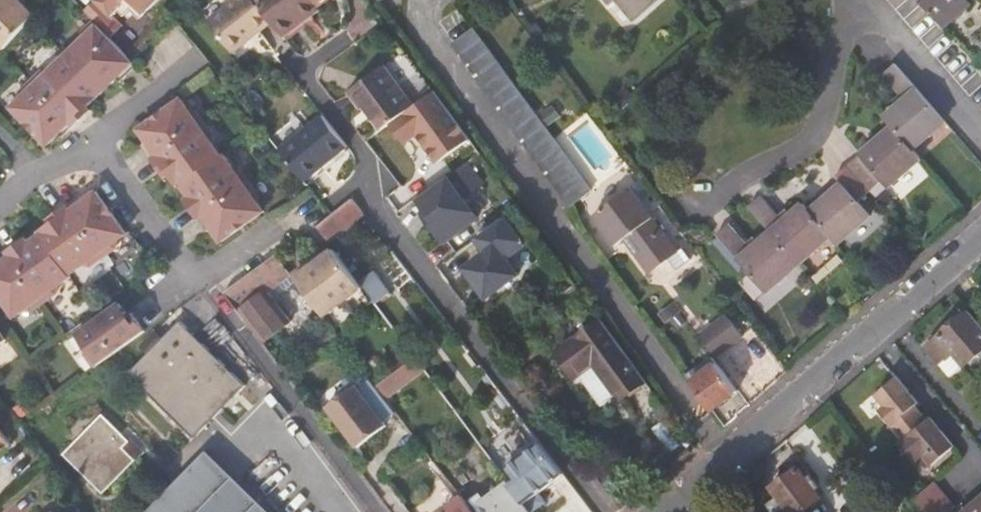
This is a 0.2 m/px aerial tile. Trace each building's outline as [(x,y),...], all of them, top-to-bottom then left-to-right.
[(6,48),(35,15),(20,0),(0,0),(0,43),(6,48)] [(84,9),(89,15),(104,0),(93,0),(84,9)] [(89,15),(94,20),(110,37),(122,24),(112,14),(117,9),(123,15),(130,8),(134,3),(143,13),(156,0),(104,0),(89,15)] [(224,3),(227,7),(211,19),(234,49),(273,18),(259,0),(228,0),(224,3)] [(273,18),(286,35),(305,21),(322,8),(320,5),(316,0),(259,0),(273,18)] [(616,12),(622,6),(637,24),(664,0),(605,0),(616,12)] [(944,26),(971,2),(969,0),(922,0),(944,26)] [(139,17),(143,13),(134,3),(130,8),(139,17)] [(227,7),(224,3),(208,16),(211,19),(227,7)] [(110,37),(94,20),(82,32),(82,39),(66,54),(102,92),(117,78),(120,81),(137,65),(110,37)] [(572,205),(593,190),(474,27),(453,43),(572,205)] [(43,71),(31,81),(75,126),(86,115),(91,110),(87,107),(102,92),(66,54),(50,70),(43,71)] [(397,118),(415,104),(386,63),(350,90),(363,108),(368,105),(385,127),(397,118)] [(755,203),(801,263),(832,236),(838,244),(869,217),(859,204),(885,182),(890,187),(922,159),(914,150),(946,121),(896,63),(884,74),(905,99),(885,117),(894,127),(836,178),(842,186),(811,213),(805,205),(785,222),(762,196),(755,203)] [(75,126),(31,81),(20,92),(20,99),(11,107),(30,126),(33,130),(48,145),(59,134),(63,138),(75,126)] [(397,118),(430,161),(467,134),(433,92),(397,118)] [(153,157),(205,120),(196,107),(189,106),(182,97),(160,112),(156,115),(139,127),(148,140),(144,143),(153,157)] [(380,131),(385,127),(368,105),(363,108),(380,131)] [(324,113),(280,147),(285,154),(303,176),(333,154),(335,156),(349,145),(324,113)] [(180,184),(182,183),(222,154),(212,140),(215,133),(205,120),(153,157),(163,170),(167,175),(171,172),(180,184)] [(210,208),(250,179),(241,167),(234,166),(224,152),(222,154),(182,183),(190,195),(186,197),(190,203),(199,216),(210,208)] [(303,176),(308,183),(338,160),(335,156),(333,154),(303,176)] [(408,201),(439,241),(478,215),(461,193),(481,181),(462,160),(408,201)] [(259,192),(250,179),(210,208),(199,216),(209,229),(213,226),(222,239),(239,227),(244,224),(265,209),(258,199),(259,192)] [(593,217),(616,245),(622,239),(638,260),(645,254),(657,268),(678,252),(631,188),(593,217)] [(68,206),(105,256),(117,247),(119,240),(128,233),(113,212),(110,208),(97,191),(84,200),(81,196),(68,206)] [(353,196),(340,207),(320,224),(331,239),(365,212),(353,196)] [(724,228),(770,289),(801,263),(755,203),(751,206),(772,232),(753,249),(729,223),(724,228)] [(42,233),(71,274),(85,265),(92,265),(105,256),(68,206),(55,215),(50,219),(52,223),(40,231),(42,233)] [(456,267),(482,301),(518,276),(506,259),(521,247),(502,217),(468,237),(479,252),(456,267)] [(767,291),(770,289),(724,228),(717,234),(767,291)] [(73,276),(71,274),(42,233),(30,242),(27,238),(22,242),(8,251),(45,302),(57,293),(59,286),(73,276)] [(336,247),(302,272),(330,309),(364,285),(336,247)] [(267,259),(225,289),(262,340),(292,319),(270,288),(295,270),(279,250),(267,259)] [(45,302),(8,251),(0,257),(0,296),(15,317),(25,310),(32,311),(45,302)] [(645,254),(638,260),(649,274),(657,268),(645,254)] [(130,343),(147,331),(137,317),(134,312),(130,315),(121,302),(97,319),(77,333),(88,347),(87,354),(96,367),(114,354),(130,343)] [(980,352),(980,325),(969,311),(939,336),(940,337),(964,364),(965,365),(980,352)] [(710,331),(726,353),(747,337),(732,316),(710,331)] [(646,378),(601,317),(555,351),(573,375),(594,360),(622,397),(646,378)] [(247,384),(181,320),(174,325),(162,338),(159,336),(143,347),(147,352),(128,372),(194,438),(247,384)] [(140,345),(143,347),(159,336),(154,331),(140,345)] [(702,338),(717,359),(726,353),(710,331),(702,338)] [(951,376),(964,364),(940,337),(928,348),(951,376)] [(690,378),(715,412),(739,392),(714,360),(690,378)] [(397,407),(371,373),(359,382),(357,379),(328,400),(359,441),(387,420),(385,416),(397,407)] [(935,465),(956,447),(931,417),(928,420),(916,407),(919,404),(896,377),(874,396),(884,407),(878,412),(903,440),(900,443),(917,462),(925,455),(935,465)] [(104,414),(102,415),(137,462),(151,448),(129,427),(123,433),(104,414)] [(137,462),(102,415),(64,456),(104,495),(137,462)] [(12,440),(0,425),(0,450),(12,440)] [(564,472),(540,440),(509,463),(519,477),(523,482),(533,495),(564,472)] [(210,452),(164,499),(152,511),(272,511),(210,452)] [(799,470),(773,489),(791,511),(804,511),(821,499),(799,470)] [(473,499),(483,511),(520,511),(528,506),(508,479),(498,487),(496,484),(494,485),(496,488),(488,494),(485,490),(473,499)] [(458,489),(443,501),(447,507),(440,511),(475,511),(458,489)] [(956,508),(946,495),(925,511),(951,511),(956,508)] [(963,511),(980,511),(980,498),(963,511)]
